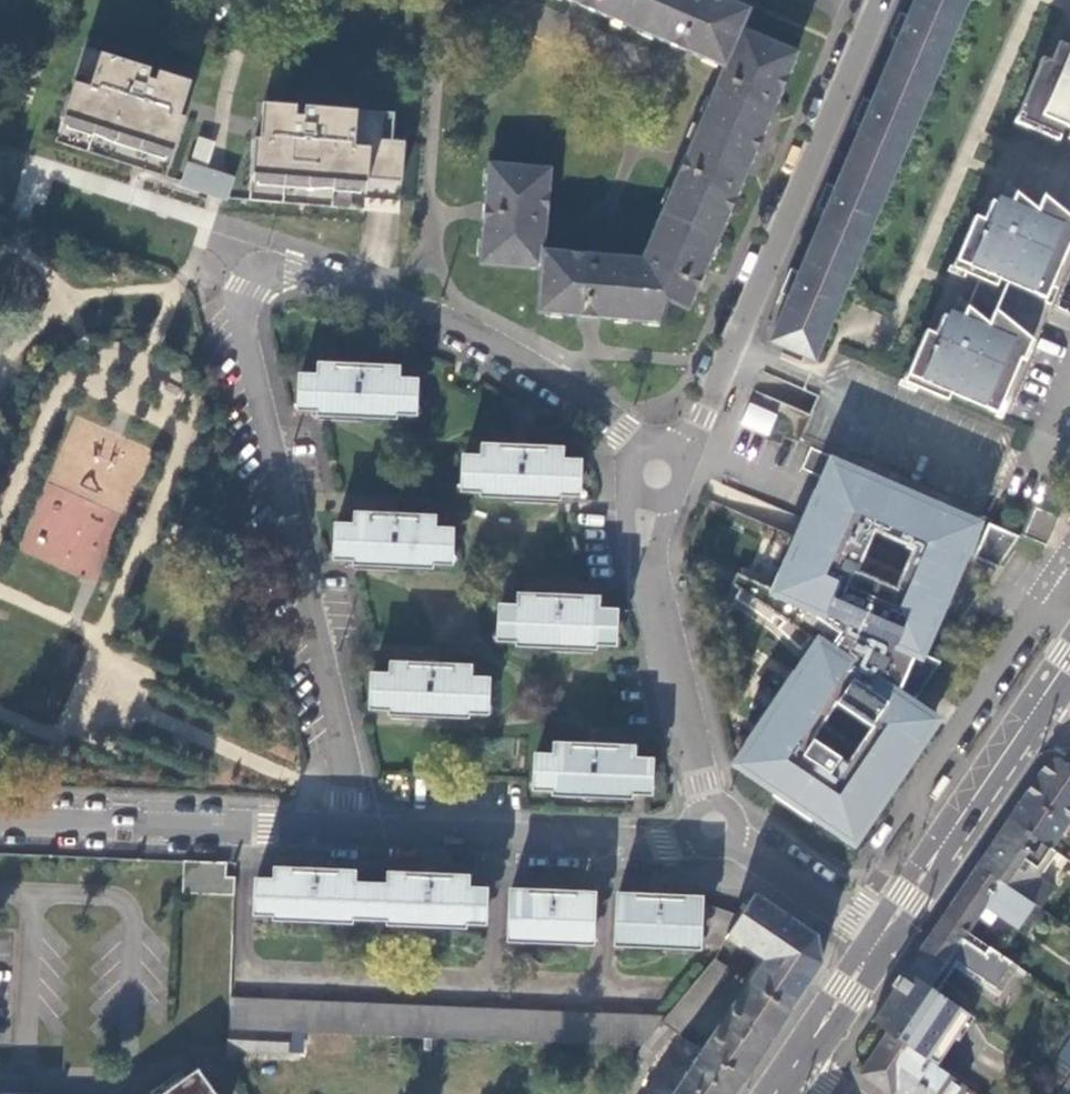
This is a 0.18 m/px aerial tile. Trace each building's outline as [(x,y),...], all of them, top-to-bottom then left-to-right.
[(663,318),(672,298),(691,306),(696,292),(706,269),(746,176),(750,168),(768,126),(772,115),(799,51),(743,27),(751,8),(732,0),(573,0),(594,9),(672,42),(727,66),(678,178),(658,226),(646,255),(549,248),(551,214),(554,166),(493,162),(490,203),(489,224),(486,260),(547,264),(544,308),(578,311),(601,313),(663,318)] [(910,17),(902,13),(894,32),(902,36),(874,102),(865,98),(857,118),(866,122),(838,187),(829,184),(821,202),(831,206),(803,272),(794,268),(786,288),(795,292),(774,341),(816,359),(967,0),(917,0),(910,17)] [(1045,51),(1014,124),(1058,142),(1066,125),(1069,127),(1069,37),(1069,36),(1067,42),(1059,40),(1052,55),(1045,51)] [(76,82),(64,120),(65,121),(65,119),(71,120),(168,151),(174,152),(173,154),(174,155),(186,118),(181,117),(192,80),(87,47),(78,74),(85,76),(82,84),(76,82)] [(383,111),(263,103),(260,138),(255,138),(252,177),(254,177),(254,183),(258,183),(259,174),(362,182),(367,182),(367,185),(368,185),(368,178),(384,179),(403,181),(406,141),(393,140),(381,139),(383,111)] [(381,139),(393,140),(395,112),(383,111),(381,139)] [(165,162),(168,151),(71,120),(67,131),(92,135),(116,146),(139,150),(165,162)] [(214,195),(230,200),(237,176),(221,171),(209,167),(217,142),(200,136),(192,162),(190,161),(182,185),(214,195)] [(259,174),(258,183),(258,186),(262,186),(284,185),(311,189),(335,188),(361,193),(362,182),(259,174)] [(1015,204),(1037,212),(1008,185),(1000,205),(1012,209),(1015,204)] [(976,215),(954,267),(997,286),(1000,280),(1049,300),(1069,249),(1069,221),(1044,198),(1037,212),(1015,204),(1012,209),(1000,205),(989,200),(983,217),(976,215)] [(959,304),(953,320),(963,324),(966,318),(989,327),(959,304)] [(905,382),(949,401),(952,393),(1000,414),(1030,342),(996,313),(989,327),(966,318),(963,324),(953,320),(943,315),(935,334),(927,331),(905,382)] [(396,416),(396,412),(416,413),(417,397),(417,379),(399,379),(399,367),(368,365),(368,362),(354,362),(354,365),(322,364),(322,375),(303,375),(302,408),(322,408),(322,414),(396,416)] [(743,424),(770,435),(779,415),(752,403),(743,424)] [(484,457),(465,457),(465,490),(484,490),(483,496),(560,498),(560,493),(581,494),(582,459),(565,459),(565,447),(532,446),(532,443),(516,442),(516,445),(485,445),(484,457)] [(980,518),(814,446),(804,468),(826,477),(777,589),(747,576),(738,597),(773,620),(777,613),(786,619),(779,626),(801,648),(812,637),(823,644),(743,763),(853,838),(934,719),(908,702),(935,662),(920,656),(980,518)] [(118,515),(41,488),(17,554),(95,581),(118,515)] [(1023,536),(1046,546),(1059,516),(1036,507),(1023,536)] [(356,525),(338,524),(336,558),(356,559),(356,563),(433,565),(434,561),(453,562),(454,528),(434,527),(435,515),(404,514),(404,510),(389,510),(389,514),(357,513),(356,525)] [(972,559),(997,570),(1020,535),(989,521),(972,559)] [(553,594),(522,593),(521,604),(502,604),(501,637),(520,638),(520,643),(597,646),(597,642),(616,642),(618,609),(599,609),(599,596),(568,595),(568,591),(553,591),(553,594)] [(426,664),(395,663),(394,673),(375,673),(373,707),(393,708),(393,712),(469,716),(469,712),(489,713),(490,678),(472,677),(472,666),(440,665),(440,661),(427,661),(426,664)] [(557,753),(538,753),(536,786),(555,787),(555,792),(630,795),(631,790),(652,791),(653,758),(635,757),(636,746),(603,745),(603,741),(588,740),(588,745),(557,744),(557,753)] [(1010,819),(1053,849),(1069,821),(1069,766),(1061,759),(1050,760),(1017,808),(1010,819)] [(1010,819),(978,865),(1034,903),(1039,907),(1052,887),(1039,877),(1056,851),(1053,849),(1010,819)] [(234,899),(234,881),(223,880),(224,867),(179,864),(177,895),(234,899)] [(978,865),(944,916),(966,931),(970,926),(985,904),(1018,927),(1034,903),(978,865)] [(385,924),(462,928),(462,923),(480,924),(482,890),(464,889),(464,878),(433,876),(433,874),(425,874),(418,873),(418,877),(385,875),(385,887),(350,885),(350,874),(318,872),(318,869),(310,869),(304,869),(304,872),(272,870),(272,882),(255,881),(253,914),(272,915),(272,920),(348,924),(349,918),(385,920),(385,924)] [(506,939),(588,943),(590,895),(556,893),(556,890),(550,890),(541,889),(541,893),(508,891),(506,939)] [(726,933),(736,918),(696,903),(696,899),(663,897),(663,894),(655,894),(647,894),(647,897),(616,896),(613,944),(695,948),(695,941),(717,948),(726,933)] [(811,933),(752,894),(736,918),(726,933),(765,959),(748,983),(786,1008),(818,960),(811,933)] [(944,916),(907,971),(938,992),(949,974),(954,967),(998,997),(1018,967),(966,931),(944,916)] [(728,969),(712,958),(662,1018),(658,1023),(671,1031),(675,1034),(728,969)] [(967,1019),(970,1015),(938,992),(907,971),(897,986),(872,1022),(889,1033),(936,1065),(961,1028),(967,1019)] [(739,1077),(786,1008),(748,983),(701,1051),(739,1077)] [(230,998),(226,1051),(286,1053),(287,1033),(638,1048),(658,1023),(662,1018),(230,998)] [(638,1048),(616,1093),(634,1093),(652,1055),(671,1031),(658,1023),(638,1048)] [(861,1073),(863,1074),(892,1093),(960,1093),(966,1086),(936,1065),(889,1033),(861,1073)] [(1069,1068),(1069,1038),(1056,1058),(1069,1068)] [(739,1077),(701,1051),(672,1093),(728,1093),(739,1077)] [(194,1077),(169,1093),(207,1093),(194,1077)]
